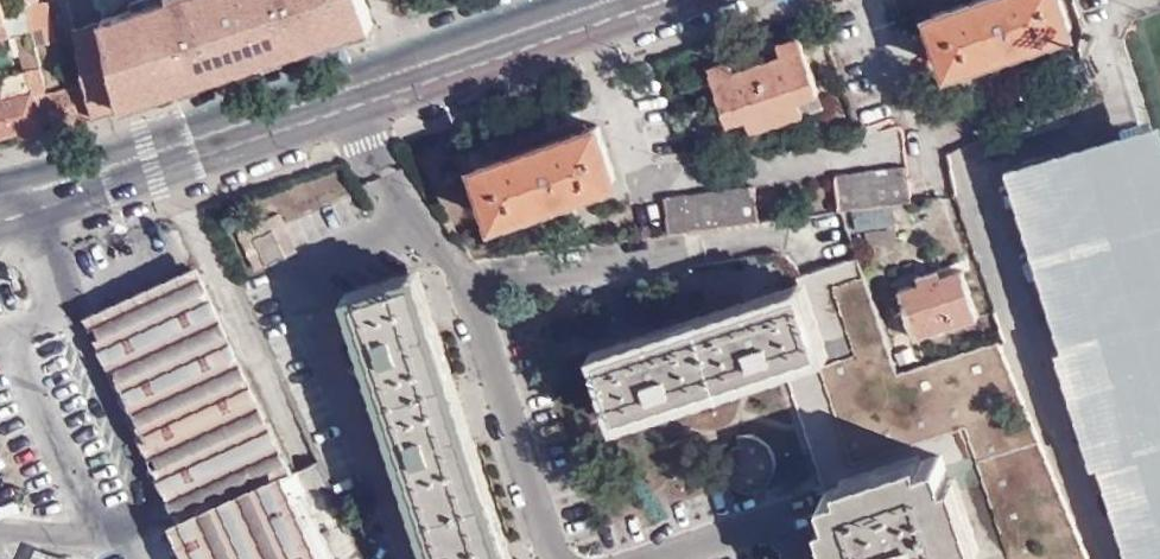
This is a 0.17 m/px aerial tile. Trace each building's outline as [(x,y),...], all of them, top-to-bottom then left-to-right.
[(11,33),(1,0),(0,0),(0,36),(11,33)] [(25,9),(30,26),(30,28),(47,25),(51,40),(57,39),(47,0),(39,2),(24,6),(25,9)] [(97,22),(122,103),(245,64),(372,24),(364,0),(166,0),(97,22)] [(931,15),(952,73),(1007,53),(1072,29),(1061,0),(972,0),(931,15)] [(23,28),(30,26),(25,9),(18,11),(23,28)] [(31,33),(34,44),(51,40),(47,25),(30,28),(31,33)] [(18,29),(27,66),(39,63),(34,44),(31,33),(30,28),(30,26),(23,28),(18,29)] [(800,34),(775,42),(778,54),(734,69),(730,56),(707,64),(726,120),(743,114),(747,124),(801,108),(797,97),(817,91),(800,34)] [(28,90),(44,85),(39,63),(27,66),(0,75),(0,81),(5,98),(0,100),(0,135),(17,130),(19,138),(41,131),(28,90)] [(92,116),(84,79),(46,91),(55,127),(65,124),(92,116)] [(55,127),(46,91),(42,92),(53,127),(55,127)] [(536,141),(476,160),(494,215),(553,196),(614,176),(596,121),(536,141)] [(1132,558),(1159,558),(1159,156),(1151,127),(1009,171),(1132,558)] [(839,209),(843,211),(916,199),(911,162),(834,173),(839,209)] [(340,168),(308,181),(316,201),(348,189),(340,168)] [(670,230),(757,220),(751,184),(665,194),(670,230)] [(255,236),(266,261),(282,254),(272,229),(255,236)] [(962,268),(900,287),(916,339),(979,318),(962,268)] [(424,270),(366,288),(453,558),(516,558),(511,543),(476,436),(445,338),(424,270)] [(197,271),(96,317),(189,518),(181,522),(198,558),(321,558),(282,478),(291,473),(197,271)] [(652,341),(608,355),(626,413),(827,352),(809,293),(742,314),(652,341)] [(765,446),(757,444),(748,445),(740,449),(734,456),(730,464),(728,473),(731,482),(736,490),(743,496),(752,499),(761,498),(770,495),(777,489),(781,482),(783,473),(782,465),(779,457),(773,450),(765,446)] [(827,497),(844,555),(846,558),(973,558),(945,463),(827,497)]
